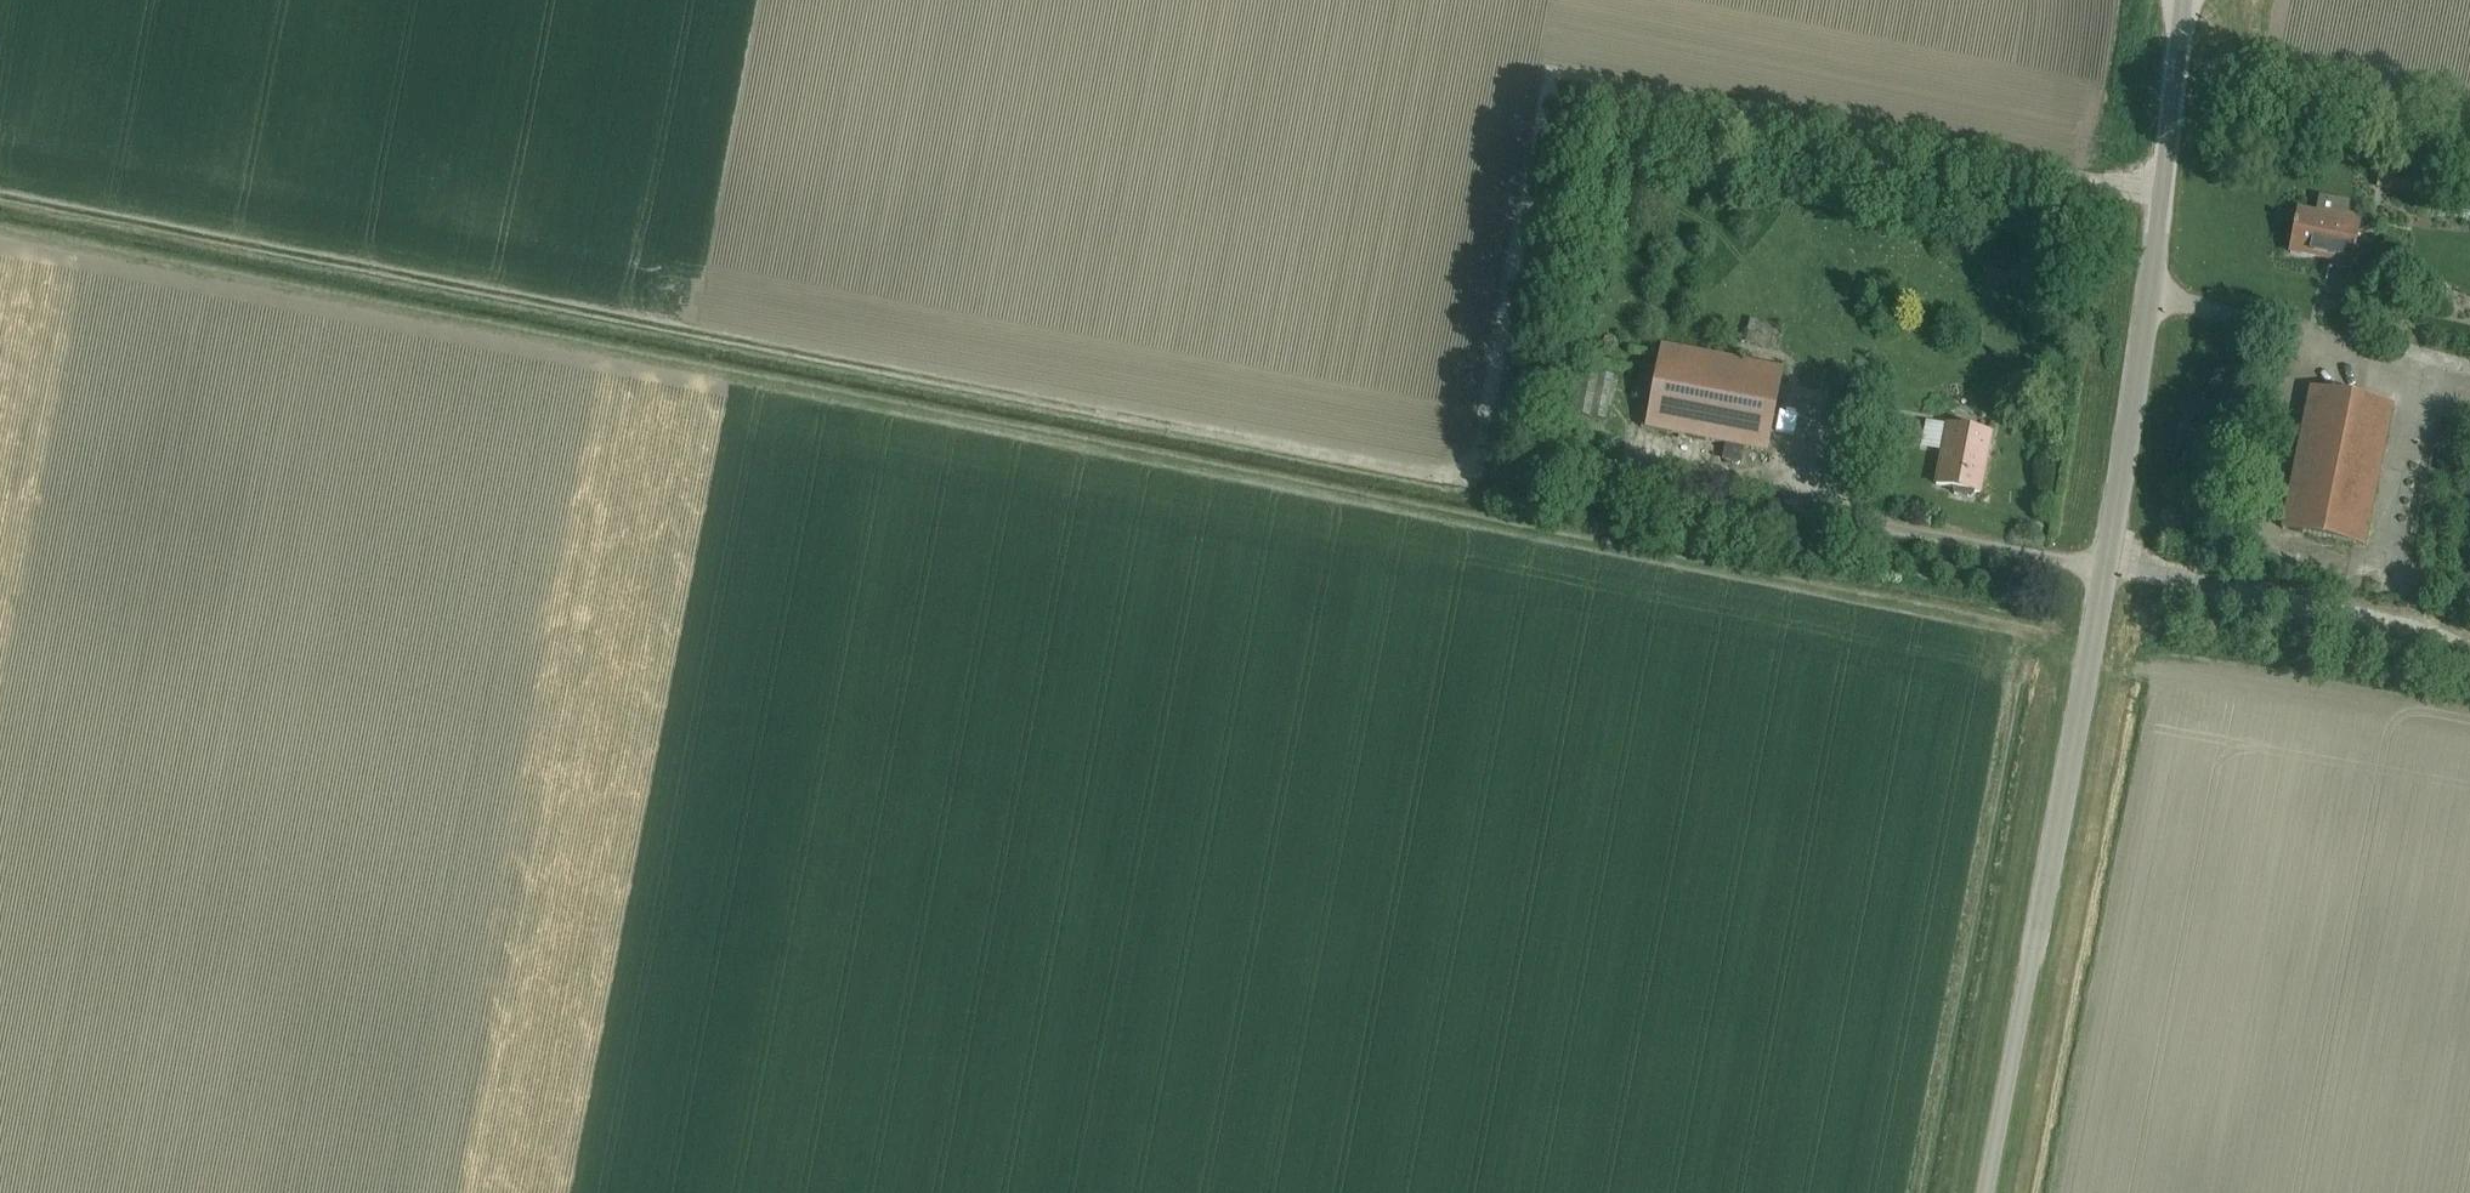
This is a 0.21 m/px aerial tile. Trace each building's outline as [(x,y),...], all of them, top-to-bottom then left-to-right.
[(2289,252),(2329,260),(2328,266),(2350,270),(2360,219),(2346,216),(2348,204),(2319,198),(2316,215),(2297,211),(2295,223),(2293,223),(2292,229),(2293,229),(2289,252)] [(1765,452),(1781,370),(1662,347),(1646,429),(1765,452)] [(1594,368),(1589,409),(1614,411),(1618,370),(1594,368)] [(2363,545),(2391,407),(2310,390),(2281,529),(2363,545)] [(1946,426),(1935,485),(1952,488),(1952,494),(1972,498),(1974,492),(1979,493),(1991,435),(1946,426)]
